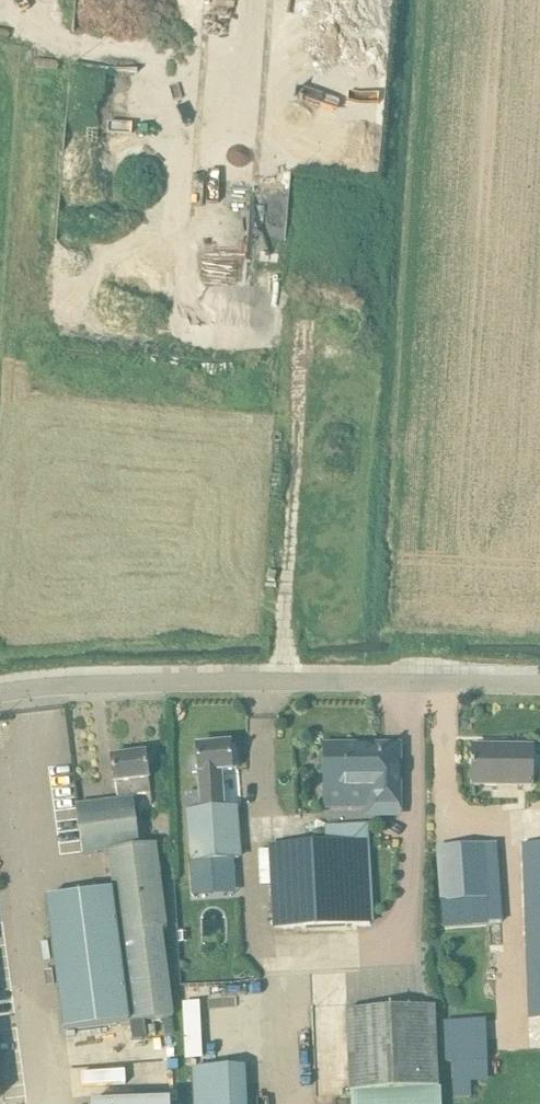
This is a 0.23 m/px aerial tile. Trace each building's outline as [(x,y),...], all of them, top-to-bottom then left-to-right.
[(230,745),(197,747),(197,758),(190,759),(191,773),(198,773),(199,792),(187,792),(188,811),(187,811),(192,890),(235,887),(234,860),(241,860),(238,807),(224,808),(222,773),(232,772),(232,769),(237,769),(240,765),(239,749),(234,745),(230,745)] [(504,748),(473,748),(472,787),(533,787),(533,746),(504,745),(504,748)] [(327,747),(327,790),(372,790),(372,809),(398,809),(398,747),(377,747),(377,751),(353,750),(353,747),(327,747)] [(117,801),(132,799),(132,797),(150,794),(148,779),(145,754),(112,758),(115,783),(117,801)] [(132,799),(117,801),(75,806),(82,857),(108,853),(112,890),(47,898),(63,1030),(131,1022),(132,1040),(147,1039),(145,1021),(173,1018),(163,930),(169,929),(157,844),(139,846),(132,799)] [(274,928),(359,925),(374,924),(368,824),(324,827),(325,842),(269,845),(274,928)] [(436,847),(441,927),(502,923),(497,843),(436,847)] [(521,843),(528,1018),(539,1018),(539,843),(521,843)] [(435,1006),(346,1010),(350,1093),(439,1089),(435,1006)] [(446,1023),(444,1023),(446,1064),(452,1063),(454,1098),(472,1097),(471,1079),(486,1078),(483,1021),(457,1022),(446,1023)] [(247,1067),(193,1070),(194,1103),(249,1103),(247,1067)]
